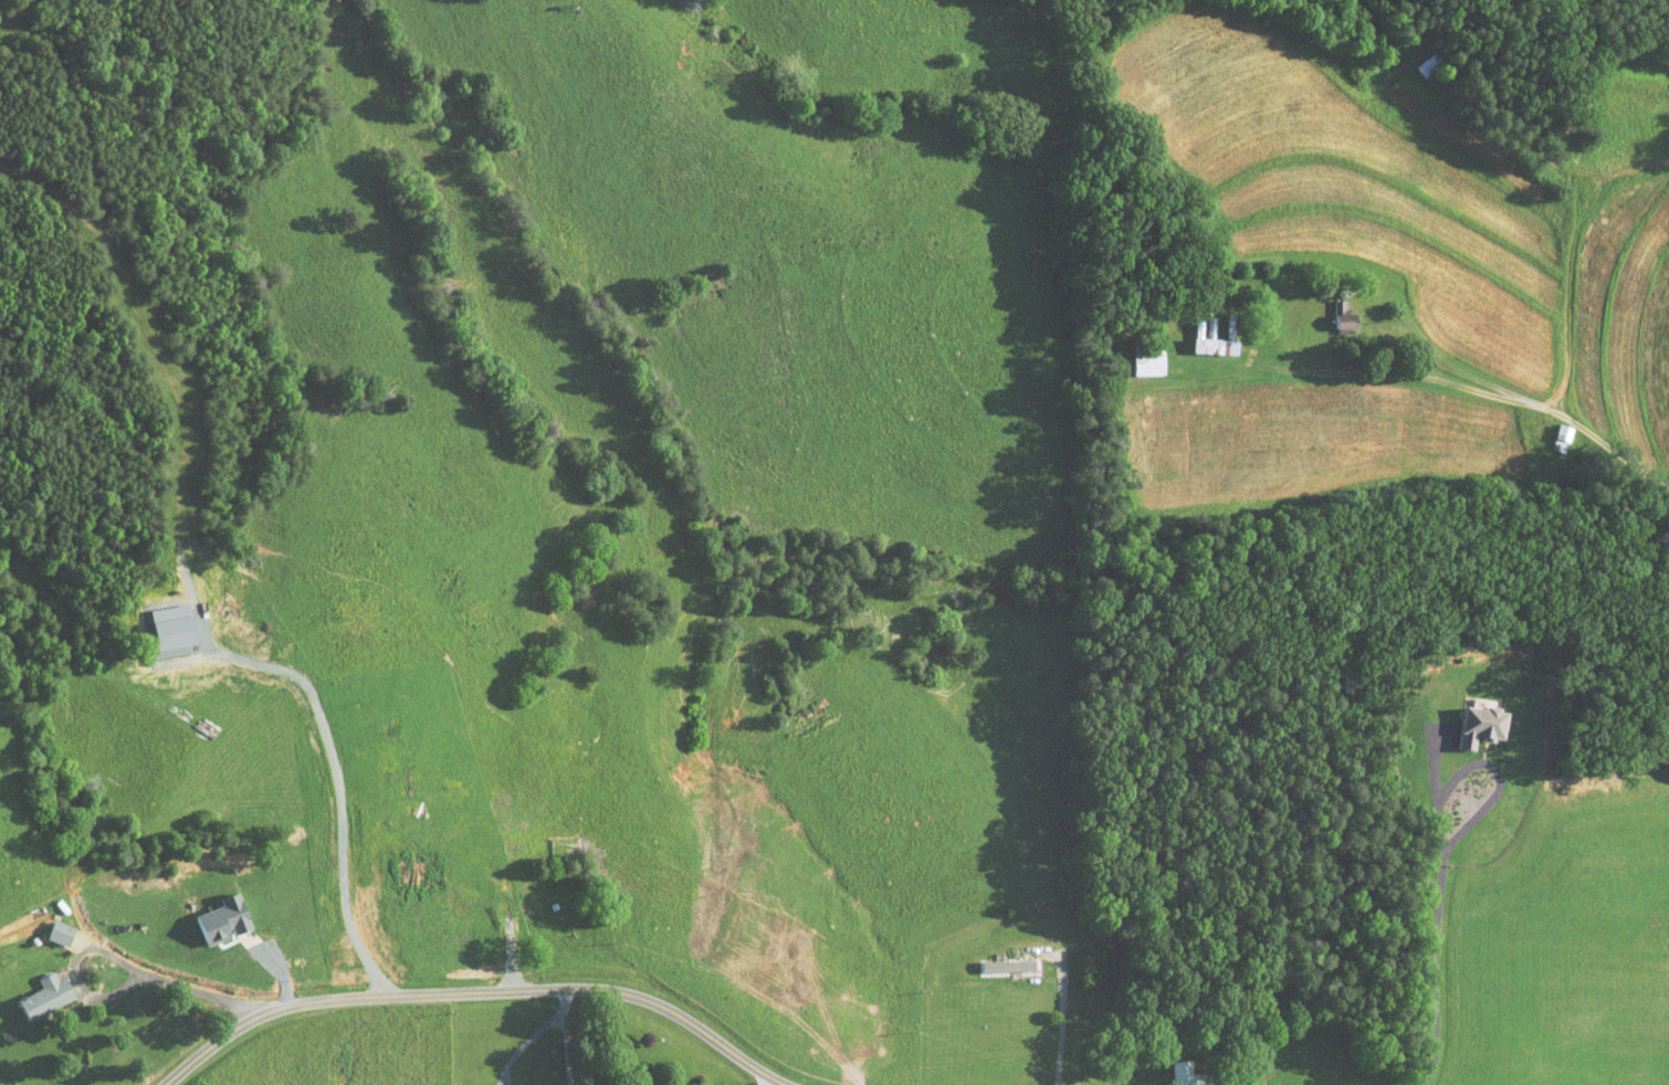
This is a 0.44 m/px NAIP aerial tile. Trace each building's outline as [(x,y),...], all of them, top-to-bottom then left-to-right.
[(1333,307),(1312,307),(1313,322),(1333,321),(1333,307)] [(1201,310),(1177,310),(1176,330),(1172,330),(1172,346),(1218,347),(1218,333),(1200,333),(1201,310)] [(1202,314),(1201,331),(1217,332),(1218,315),(1202,314)] [(1145,340),(1115,340),(1114,368),(1145,368),(1145,340)] [(1439,699),(1435,742),(1452,744),(1453,732),(1480,735),(1483,703),(1439,699)] [(65,920),(44,914),(39,934),(60,939),(65,920)] [(962,954),(962,966),(1019,964),(1019,953),(962,954)] [(55,970),(48,973),(44,965),(28,973),(32,982),(9,994),(19,1015),(66,991),(55,970)] [(1157,1054),(1157,1084),(1172,1084),(1171,1053),(1157,1054)]
